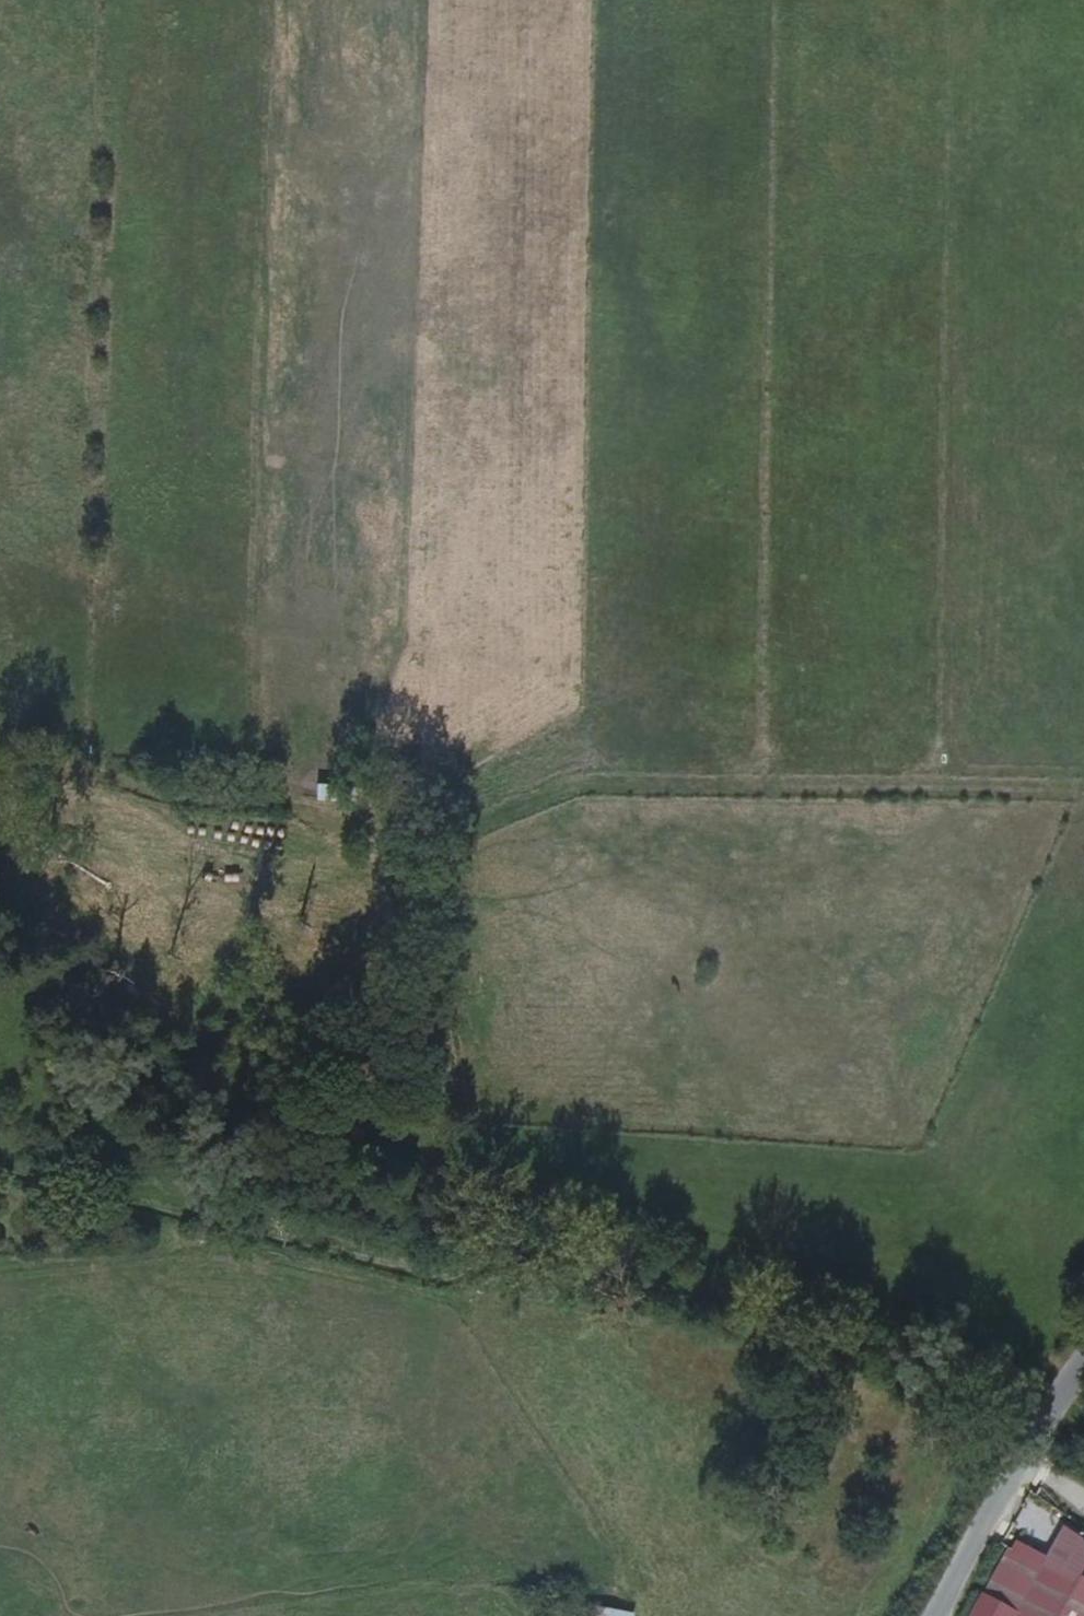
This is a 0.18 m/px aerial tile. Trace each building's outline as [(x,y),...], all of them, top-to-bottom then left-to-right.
[(989,1585),(973,1615),(1016,1615),(1023,1604),(989,1585)] [(1075,1615),(1083,1615),(1083,1597),(1075,1615)] [(635,1615),(583,1604),(581,1615),(634,1615),(635,1615)]
